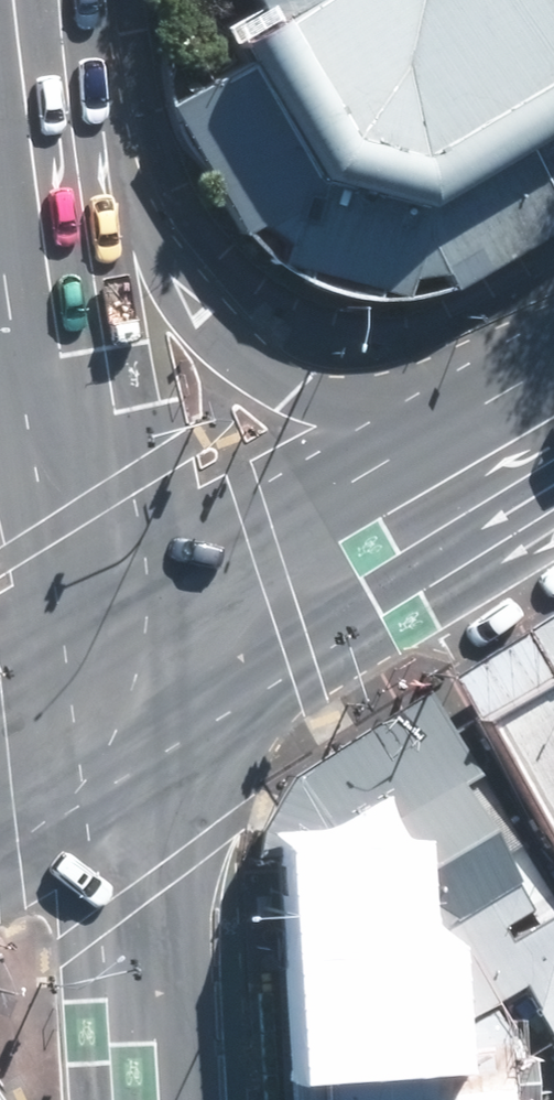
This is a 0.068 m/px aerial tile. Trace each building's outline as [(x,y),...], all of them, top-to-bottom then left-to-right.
[(520,238),(389,0),(252,0),(414,295),(520,238)] [(532,684),(553,720),(553,671),(532,684)] [(553,881),(553,720),(532,684),(460,728),(553,881)] [(497,1022),(482,1004),(508,986),(553,1063),(553,922),(446,742),(298,828),(315,1099),(502,1099),(497,1022)]
